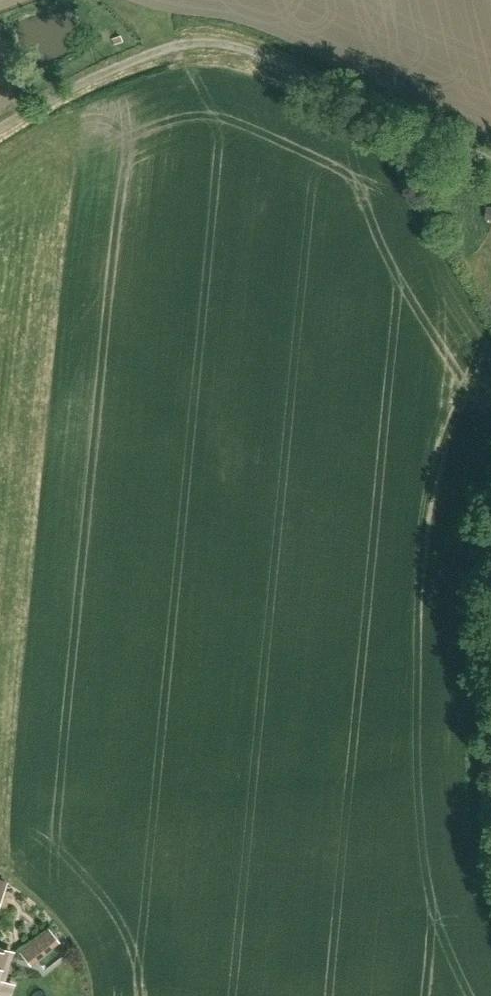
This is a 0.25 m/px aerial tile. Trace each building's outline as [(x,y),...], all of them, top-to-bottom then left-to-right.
[(31,962),(58,940),(50,931),(23,953),(31,962)] [(12,984),(2,981),(11,952),(0,949),(0,995),(8,995),(12,984)]
